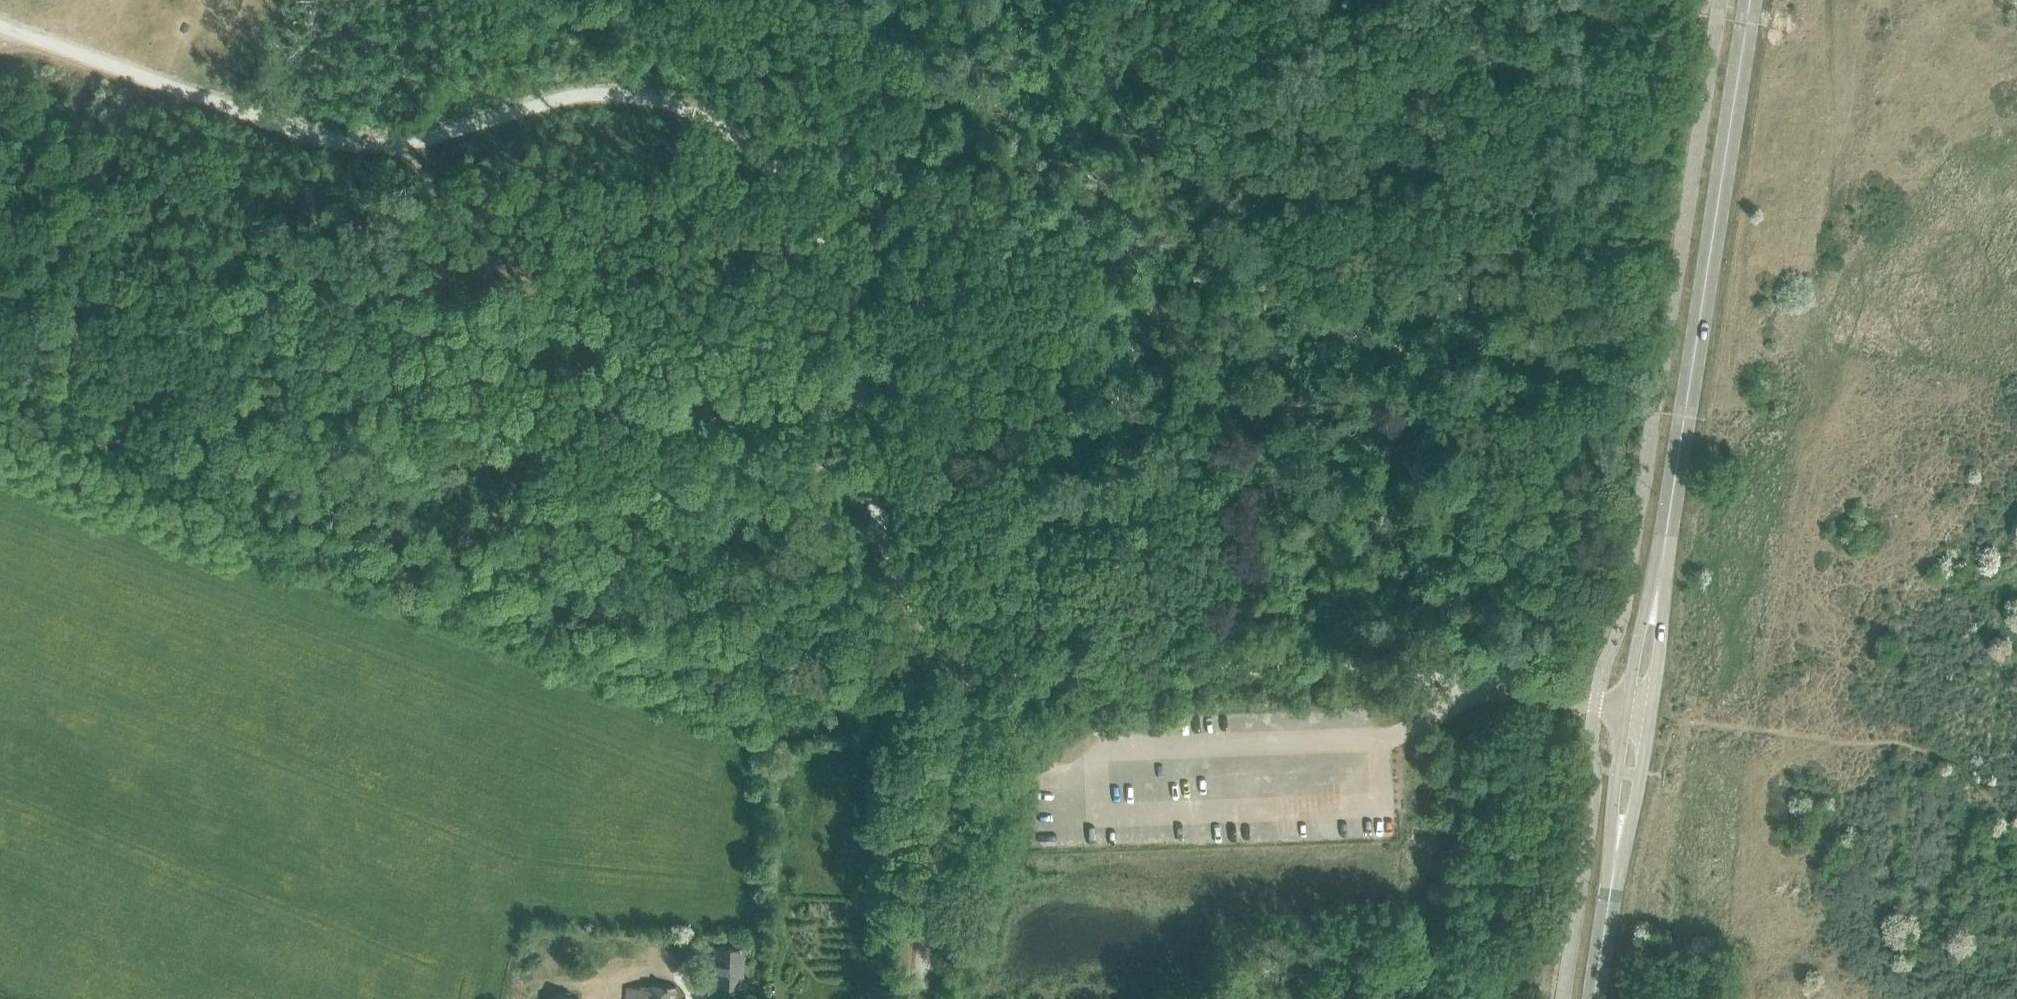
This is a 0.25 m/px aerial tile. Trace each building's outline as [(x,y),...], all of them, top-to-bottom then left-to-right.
[(713,945),(713,983),(742,983),(742,945),(713,945)] [(668,993),(677,994),(678,984),(651,981),(649,987),(627,987),(627,998),(668,998),(668,993)]
